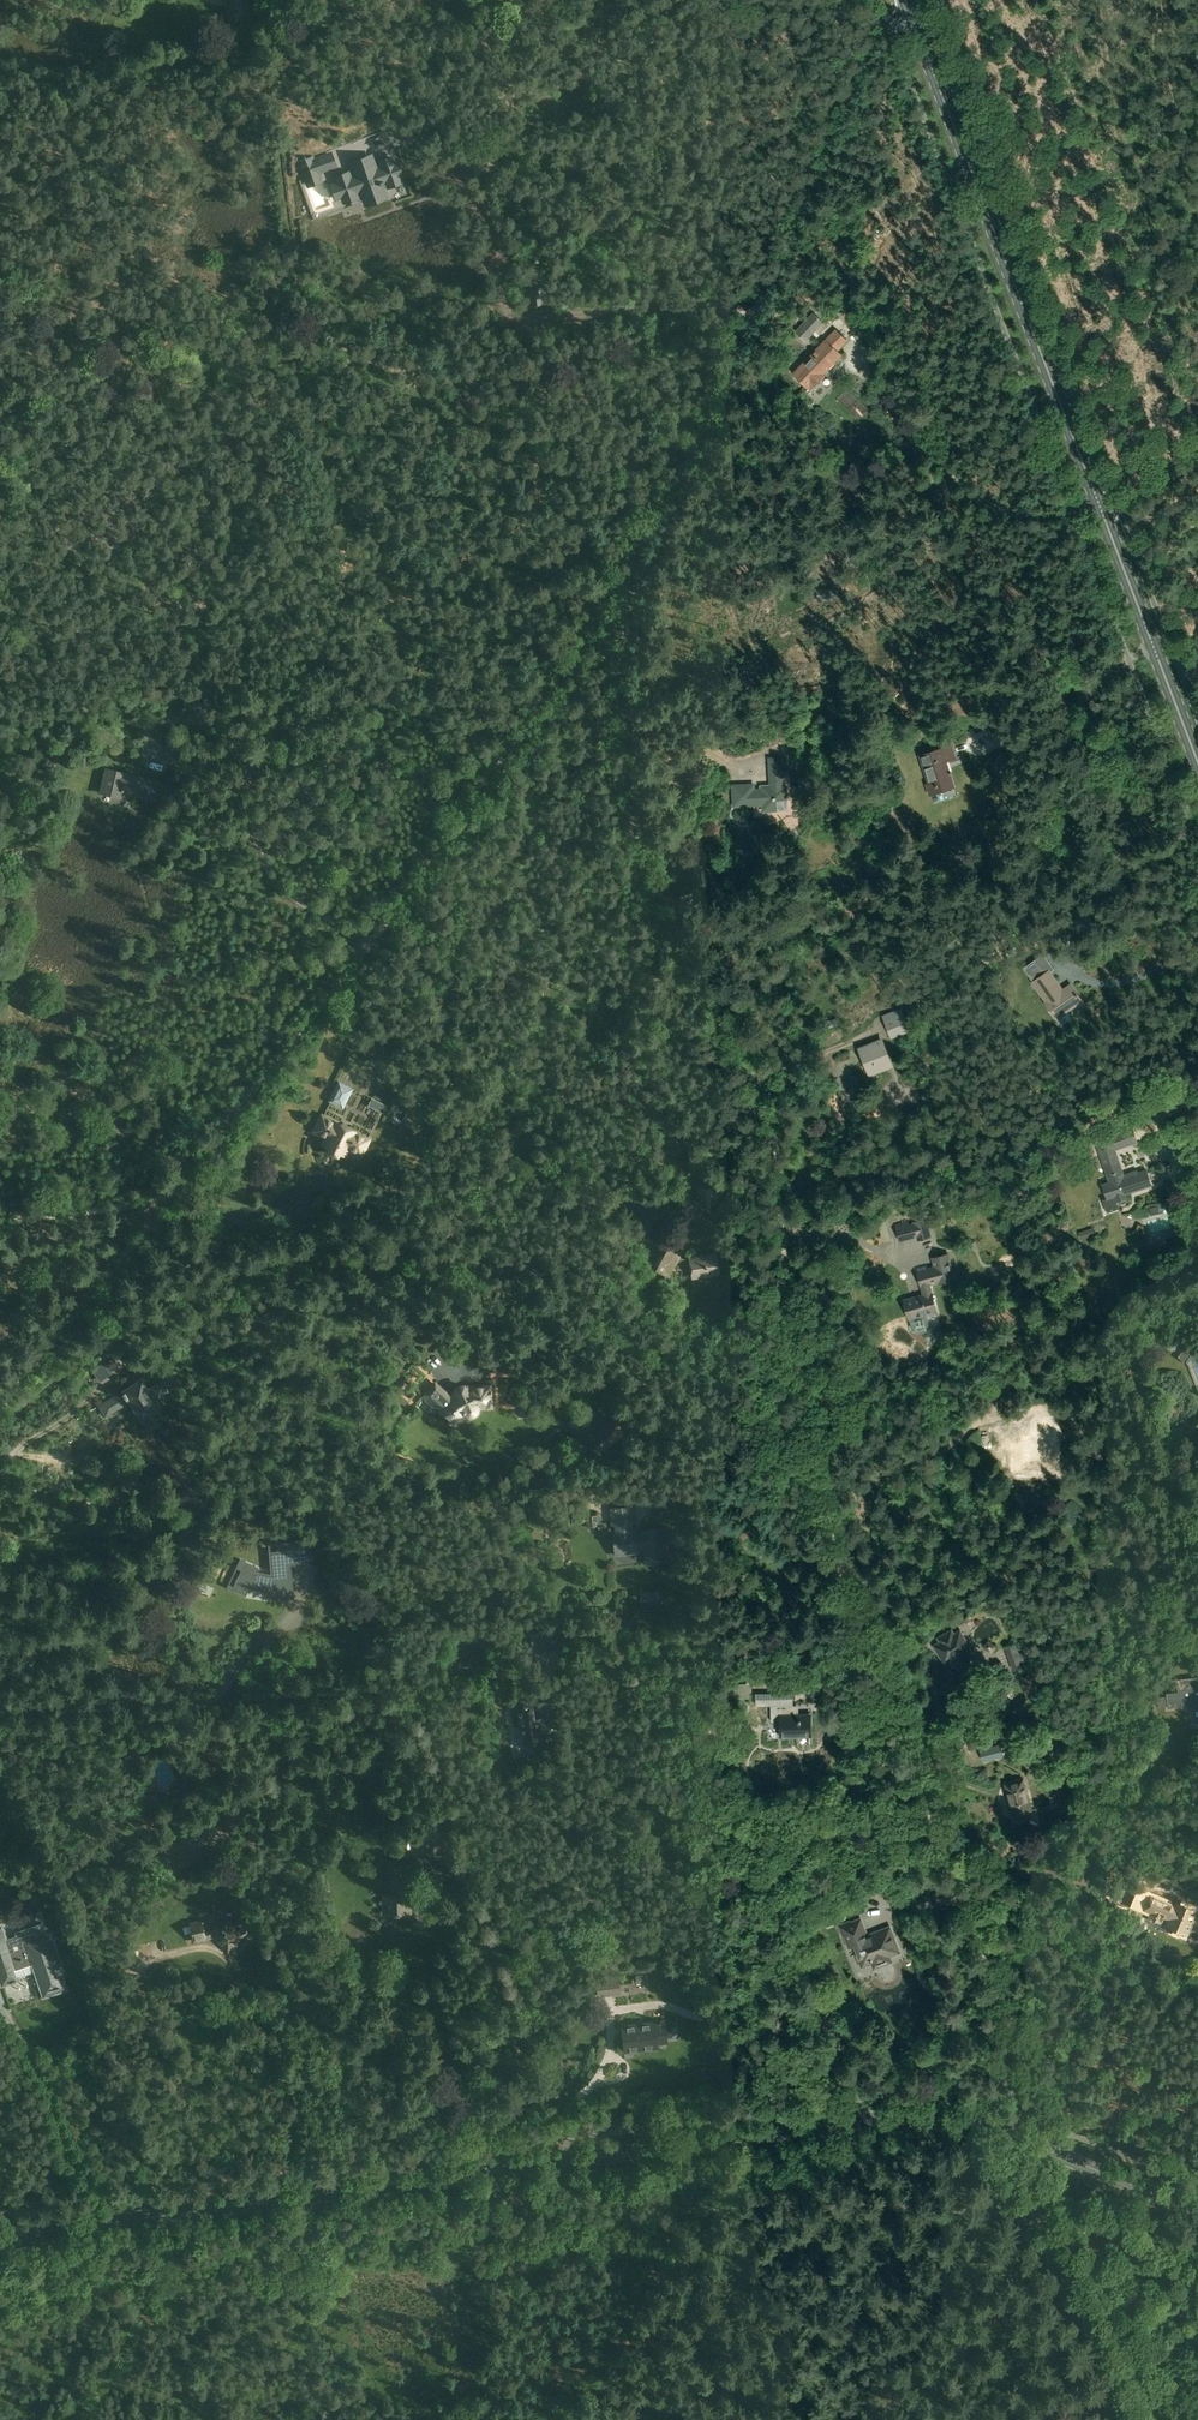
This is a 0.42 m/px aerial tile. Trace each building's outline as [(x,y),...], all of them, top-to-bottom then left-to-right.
[(234,5),(228,6),(230,21),(250,18),(247,0),(233,0),(234,5)] [(313,155),(297,161),(307,188),(323,182),(320,174),(338,167),(331,151),(314,157),(313,155)] [(335,182),(329,184),(335,200),(341,198),(343,204),(360,199),(358,193),(359,192),(364,206),(388,198),(383,184),(384,184),(384,183),(385,183),(387,189),(404,183),(401,177),(404,176),(399,161),(396,162),(394,154),(377,160),(380,168),(378,168),(372,153),(349,161),(354,176),(352,176),(350,170),(333,175),(335,182)] [(316,210),(330,206),(325,186),(311,190),(316,210)] [(524,290),(525,305),(536,305),(536,297),(540,296),(540,289),(524,290)] [(796,331),(805,341),(824,322),(814,312),(796,331)] [(811,388),(825,375),(824,373),(842,354),(826,339),(793,373),(809,388),(810,387),(811,388)] [(168,761),(184,760),(183,735),(166,736),(168,761)] [(947,761),(956,759),(951,745),(921,755),(932,795),(954,787),(947,761)] [(787,809),(786,786),(783,786),(783,774),(786,774),(786,759),(770,759),(771,786),(763,787),(763,790),(754,790),(753,785),(734,786),(735,805),(763,803),(764,810),(787,809)] [(161,781),(105,767),(99,792),(122,798),(123,793),(157,801),(161,781)] [(1047,1002),(1046,1003),(1057,1018),(1081,1001),(1070,985),(1062,991),(1049,972),(1033,983),(1047,1002)] [(882,1015),(891,1038),(910,1031),(901,1007),(882,1015)] [(836,1017),(825,1022),(827,1029),(838,1025),(836,1017)] [(860,1048),(870,1073),(891,1065),(881,1040),(860,1048)] [(340,1081),(331,1100),(345,1107),(355,1088),(340,1081)] [(374,1098),(371,1104),(385,1111),(388,1105),(374,1098)] [(350,1148),(354,1150),(356,1146),(365,1150),(371,1139),(323,1114),(315,1130),(328,1137),(325,1143),(331,1146),(330,1149),(329,1150),(333,1153),(339,1155),(339,1154),(340,1151),(347,1154),(350,1148)] [(1112,1142),(1098,1146),(1110,1183),(1103,1185),(1109,1202),(1115,1200),(1116,1202),(1126,1198),(1124,1193),(1152,1185),(1147,1170),(1139,1173),(1138,1171),(1123,1175),(1112,1142)] [(701,1204),(717,1203),(716,1188),(700,1189),(701,1204)] [(932,1236),(927,1217),(912,1221),(912,1222),(908,1223),(908,1221),(895,1225),(900,1241),(917,1237),(918,1240),(932,1236)] [(1079,1232),(1081,1239),(1091,1236),(1090,1229),(1079,1232)] [(1085,1250),(1075,1252),(1079,1269),(1089,1266),(1085,1250)] [(715,1254),(690,1258),(694,1277),(718,1273),(715,1254)] [(1009,1271),(1018,1269),(1015,1257),(997,1262),(1000,1272),(1009,1270),(1009,1271)] [(930,1285),(946,1281),(942,1265),(928,1269),(927,1266),(917,1269),(924,1295),(906,1300),(910,1319),(925,1315),(926,1319),(937,1316),(930,1285)] [(1179,1355),(1187,1361),(1195,1350),(1186,1344),(1179,1355)] [(441,1381),(431,1399),(440,1403),(443,1396),(455,1402),(453,1408),(450,1407),(447,1414),(456,1418),(467,1393),(448,1384),(451,1377),(441,1372),(438,1379),(441,1381)] [(114,1396),(101,1405),(107,1414),(127,1400),(147,1429),(156,1424),(148,1412),(152,1409),(153,1411),(161,1406),(156,1398),(167,1391),(161,1382),(150,1390),(146,1385),(143,1381),(145,1380),(142,1377),(136,1381),(138,1386),(132,1390),(131,1388),(125,1391),(122,1393),(123,1393),(115,1398),(114,1396)] [(986,1385),(989,1401),(999,1399),(996,1383),(986,1385)] [(76,1445),(82,1442),(76,1431),(70,1434),(76,1445)] [(1014,1474),(1033,1474),(1033,1464),(1057,1464),(1057,1440),(1020,1440),(1020,1448),(1014,1448),(1014,1474)] [(1103,1462),(1103,1445),(1086,1445),(1086,1462),(1103,1462)] [(616,1554),(637,1552),(636,1549),(644,1548),(646,1564),(668,1561),(664,1528),(642,1530),(642,1533),(635,1534),(634,1531),(631,1531),(630,1522),(634,1522),(632,1506),(610,1509),(612,1524),(615,1524),(616,1533),(614,1533),(616,1554)] [(273,1600),(290,1598),(286,1551),(274,1552),(276,1570),(271,1571),(271,1573),(267,1573),(265,1573),(263,1572),(261,1572),(257,1570),(259,1567),(246,1561),(233,1587),(247,1594),(250,1586),(257,1589),(261,1590),(266,1590),(273,1591),(273,1600)] [(639,1592),(641,1607),(661,1605),(659,1590),(639,1592)] [(956,1664),(962,1669),(972,1657),(948,1636),(948,1637),(947,1636),(949,1634),(948,1631),(946,1629),(943,1628),(941,1630),(940,1630),(931,1639),(931,1642),(931,1645),(937,1650),(938,1649),(957,1664),(956,1664)] [(557,1649),(556,1631),(543,1633),(545,1651),(557,1649)] [(1005,1647),(1014,1671),(1031,1664),(1022,1640),(1005,1647)] [(471,1674),(479,1673),(478,1663),(470,1664),(471,1674)] [(1025,1697),(1039,1693),(1032,1673),(1018,1677),(1025,1697)] [(1197,1704),(1197,1676),(1177,1678),(1178,1691),(1167,1693),(1168,1707),(1197,1704)] [(811,1714),(799,1714),(799,1706),(793,1706),(793,1695),(772,1695),(773,1721),(781,1721),(781,1737),(812,1736),(811,1714)] [(521,1726),(524,1745),(532,1744),(533,1749),(546,1747),(543,1732),(542,1732),(540,1717),(534,1718),(532,1704),(512,1706),(515,1727),(521,1726)] [(979,1748),(982,1757),(983,1761),(1003,1755),(1000,1743),(982,1748),(979,1748)] [(983,1772),(997,1767),(994,1760),(980,1765),(983,1772)] [(1013,1815),(1031,1810),(1024,1780),(1006,1785),(1013,1815)] [(120,1861),(125,1871),(144,1861),(139,1851),(120,1861)] [(431,1859),(416,1860),(416,1865),(390,1866),(391,1894),(383,1894),(383,1913),(396,1912),(410,1912),(409,1874),(431,1873),(431,1859)] [(11,1895),(10,1880),(0,1881),(0,1896),(11,1895)] [(233,1906),(244,1904),(241,1892),(230,1894),(233,1906)] [(1151,1894),(1144,1910),(1168,1920),(1167,1924),(1189,1933),(1197,1913),(1197,1910),(1178,1902),(1177,1905),(1166,1900),(1167,1898),(1164,1897),(1163,1899),(1151,1894)] [(724,1904),(730,1917),(739,1914),(733,1901),(724,1904)] [(821,1914),(826,1928),(837,1923),(831,1910),(821,1914)] [(228,1950),(249,1928),(234,1914),(190,1926),(195,1941),(214,1936),(228,1950)] [(892,1962),(890,1956),(900,1952),(890,1927),(867,1935),(861,1918),(850,1923),(850,1922),(840,1926),(843,1935),(845,1935),(849,1946),(853,1945),(862,1967),(872,1963),(874,1968),(892,1962)] [(3,1985),(16,1981),(13,1970),(35,1963),(45,1994),(64,1987),(57,1966),(60,1965),(50,1933),(47,1934),(43,1923),(15,1932),(16,1936),(0,1941),(0,1940),(0,1974),(3,1985)] [(878,1972),(880,1976),(869,1981),(872,1987),(893,1977),(888,1968),(878,1972)] [(635,1975),(636,1983),(646,1982),(645,1974),(635,1975)] [(595,1979),(598,1997),(621,1994),(618,1976),(595,1979)] [(660,2011),(659,2019),(678,2022),(680,2014),(660,2011)] [(664,2020),(644,2023),(644,2022),(638,2023),(622,2025),(624,2049),(657,2045),(656,2041),(666,2040),(664,2020)]
